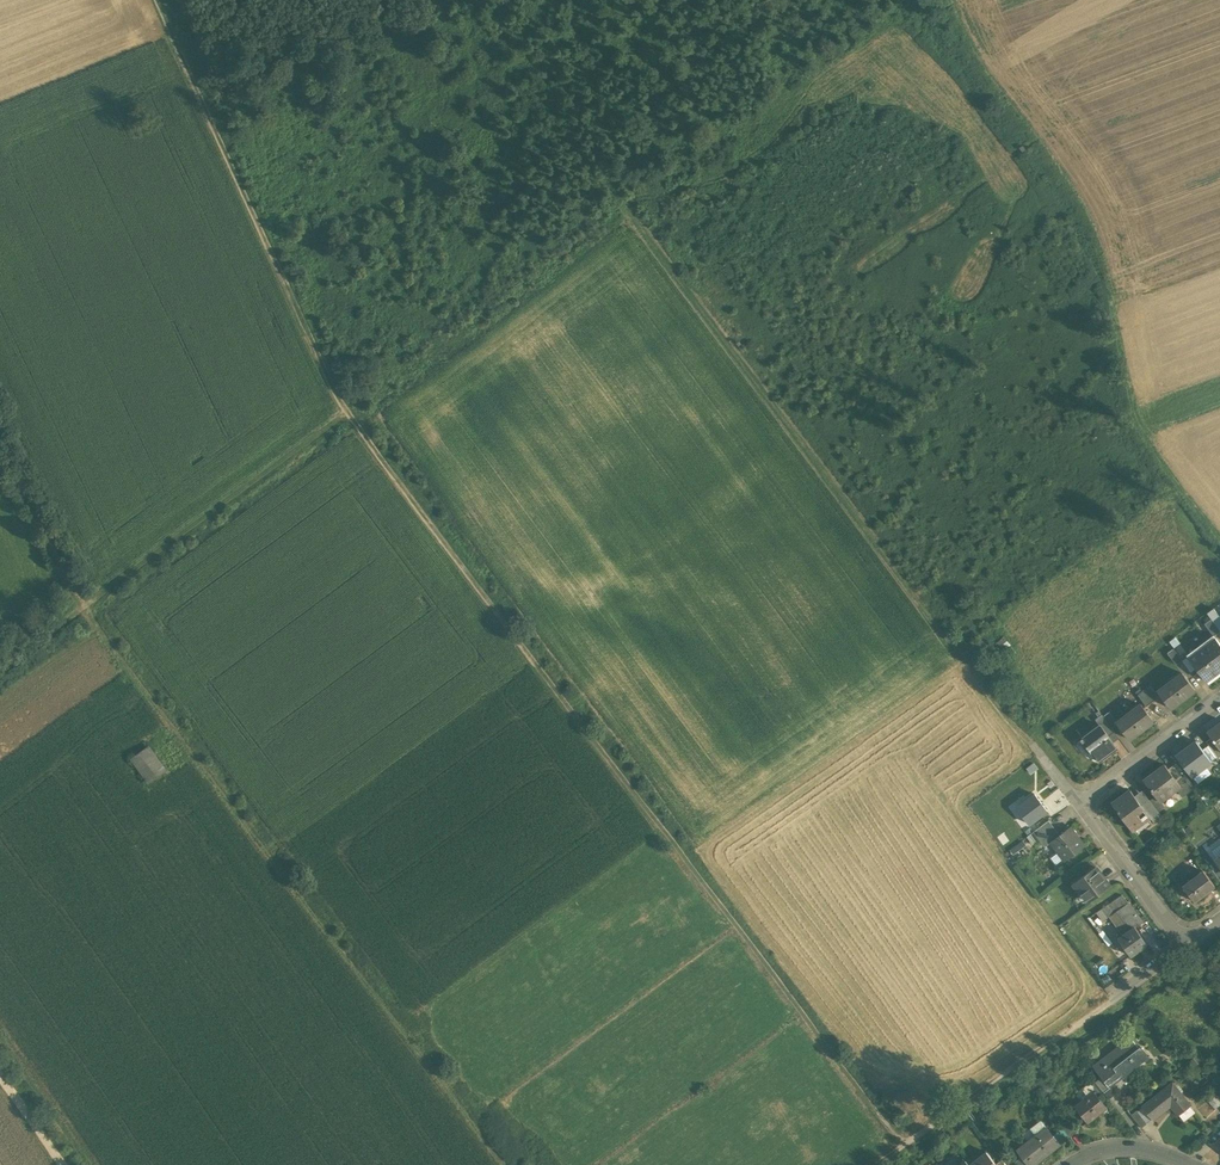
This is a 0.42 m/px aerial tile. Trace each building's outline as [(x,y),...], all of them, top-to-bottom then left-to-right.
[(1091,564),(1112,548),(1107,541),(1085,556),(1091,564)] [(1214,609),(1207,614),(1212,619),(1219,631),(1219,616),(1214,609)] [(1212,619),(1205,624),(1214,637),(1219,632),(1219,631),(1212,619)] [(1189,658),(1197,668),(1207,681),(1219,671),(1219,644),(1216,639),(1189,658)] [(1182,661),(1173,650),(1168,654),(1176,665),(1182,661)] [(1189,658),(1188,657),(1183,661),(1191,672),(1197,668),(1189,658)] [(1182,674),(1158,692),(1171,708),(1195,690),(1182,674)] [(1159,698),(1150,687),(1144,691),(1153,702),(1159,698)] [(1153,702),(1144,691),(1138,695),(1147,707),(1153,702)] [(1154,721),(1142,704),(1117,723),(1118,724),(1129,739),(1154,721)] [(1117,723),(1110,712),(1104,717),(1106,720),(1112,728),(1118,724),(1117,723)] [(1112,728),(1106,720),(1101,725),(1109,736),(1115,731),(1112,728)] [(1208,733),(1219,748),(1219,724),(1208,733)] [(1101,725),(1081,740),(1083,743),(1083,742),(1098,762),(1117,747),(1109,736),(1101,725)] [(1203,750),(1197,741),(1177,756),(1192,777),(1212,762),(1211,761),(1203,750)] [(133,757),(152,783),(171,770),(153,744),(133,757)] [(1217,757),(1209,746),(1203,750),(1211,761),(1217,757)] [(1168,769),(1165,765),(1144,781),(1155,796),(1159,802),(1160,801),(1180,786),(1181,786),(1177,780),(1168,769)] [(1174,765),(1168,769),(1177,780),(1182,776),(1174,765)] [(1190,788),(1182,776),(1177,780),(1181,786),(1180,786),(1184,792),(1190,788)] [(1134,796),(1130,791),(1112,804),(1131,831),(1150,817),(1141,805),(1134,796)] [(1142,791),(1134,796),(1141,805),(1149,799),(1142,791)] [(1017,808),(1030,825),(1048,811),(1035,794),(1017,808)] [(1159,802),(1155,796),(1149,800),(1158,812),(1165,807),(1160,801),(1159,802)] [(1149,800),(1149,799),(1141,805),(1150,817),(1151,819),(1159,813),(1158,812),(1149,800)] [(1046,847),(1051,843),(1061,836),(1049,821),(1035,832),(1046,847)] [(1061,836),(1051,843),(1065,861),(1085,846),(1071,828),(1061,836)] [(1154,836),(1143,845),(1148,852),(1159,843),(1154,836)] [(1023,841),(1010,850),(1013,855),(1026,845),(1023,841)] [(1208,853),(1214,861),(1216,859),(1219,856),(1219,844),(1208,853)] [(1096,867),(1074,884),(1088,903),(1111,886),(1096,867)] [(1214,886),(1203,871),(1183,886),(1194,902),(1214,886)] [(1123,896),(1111,904),(1117,912),(1120,909),(1128,904),(1123,896)] [(1143,923),(1128,904),(1120,909),(1134,928),(1135,928),(1143,923)] [(1101,920),(1103,925),(1106,924),(1110,934),(1116,931),(1109,917),(1101,920)] [(1084,935),(1093,947),(1104,939),(1095,927),(1084,935)] [(1134,928),(1119,940),(1131,957),(1148,945),(1135,928),(1134,928)] [(1123,1043),(1093,1066),(1101,1077),(1108,1085),(1122,1074),(1124,1076),(1148,1057),(1141,1047),(1139,1049),(1132,1041),(1126,1046),(1123,1043)] [(1108,1085),(1101,1077),(1096,1081),(1103,1090),(1109,1098),(1115,1093),(1108,1085)] [(1093,1090),(1098,1097),(1104,1092),(1094,1079),(1082,1089),(1087,1095),(1093,1090)] [(1174,1083),(1143,1107),(1153,1119),(1172,1105),(1180,1115),(1191,1106),(1174,1083)] [(695,1097),(700,1103),(712,1094),(707,1088),(695,1097)] [(905,1089),(892,1099),(906,1118),(920,1108),(905,1089)] [(1074,1106),(1088,1124),(1107,1109),(1098,1097),(1093,1090),(1087,1095),(1074,1106)] [(1153,1119),(1143,1107),(1138,1111),(1148,1124),(1153,1119)] [(1138,1111),(1137,1110),(1132,1115),(1142,1128),(1148,1124),(1138,1111)] [(1069,1136),(1070,1137),(1076,1133),(1065,1119),(1059,1123),(1062,1128),(1069,1136)] [(1034,1127),(1039,1134),(1048,1128),(1042,1121),(1034,1127)] [(1048,1128),(1039,1134),(1045,1141),(1053,1135),(1048,1128)] [(1062,1128),(1053,1135),(1060,1143),(1069,1136),(1062,1128)] [(1039,1134),(1028,1142),(1022,1146),(1027,1153),(1022,1157),(1029,1164),(1030,1164),(1038,1159),(1039,1160),(1060,1143),(1053,1135),(1045,1141),(1039,1134)] [(987,1151),(979,1157),(981,1160),(975,1164),(998,1164),(997,1163),(987,1151)] [(1022,1157),(1015,1162),(1017,1164),(1029,1164),(1022,1157)]
